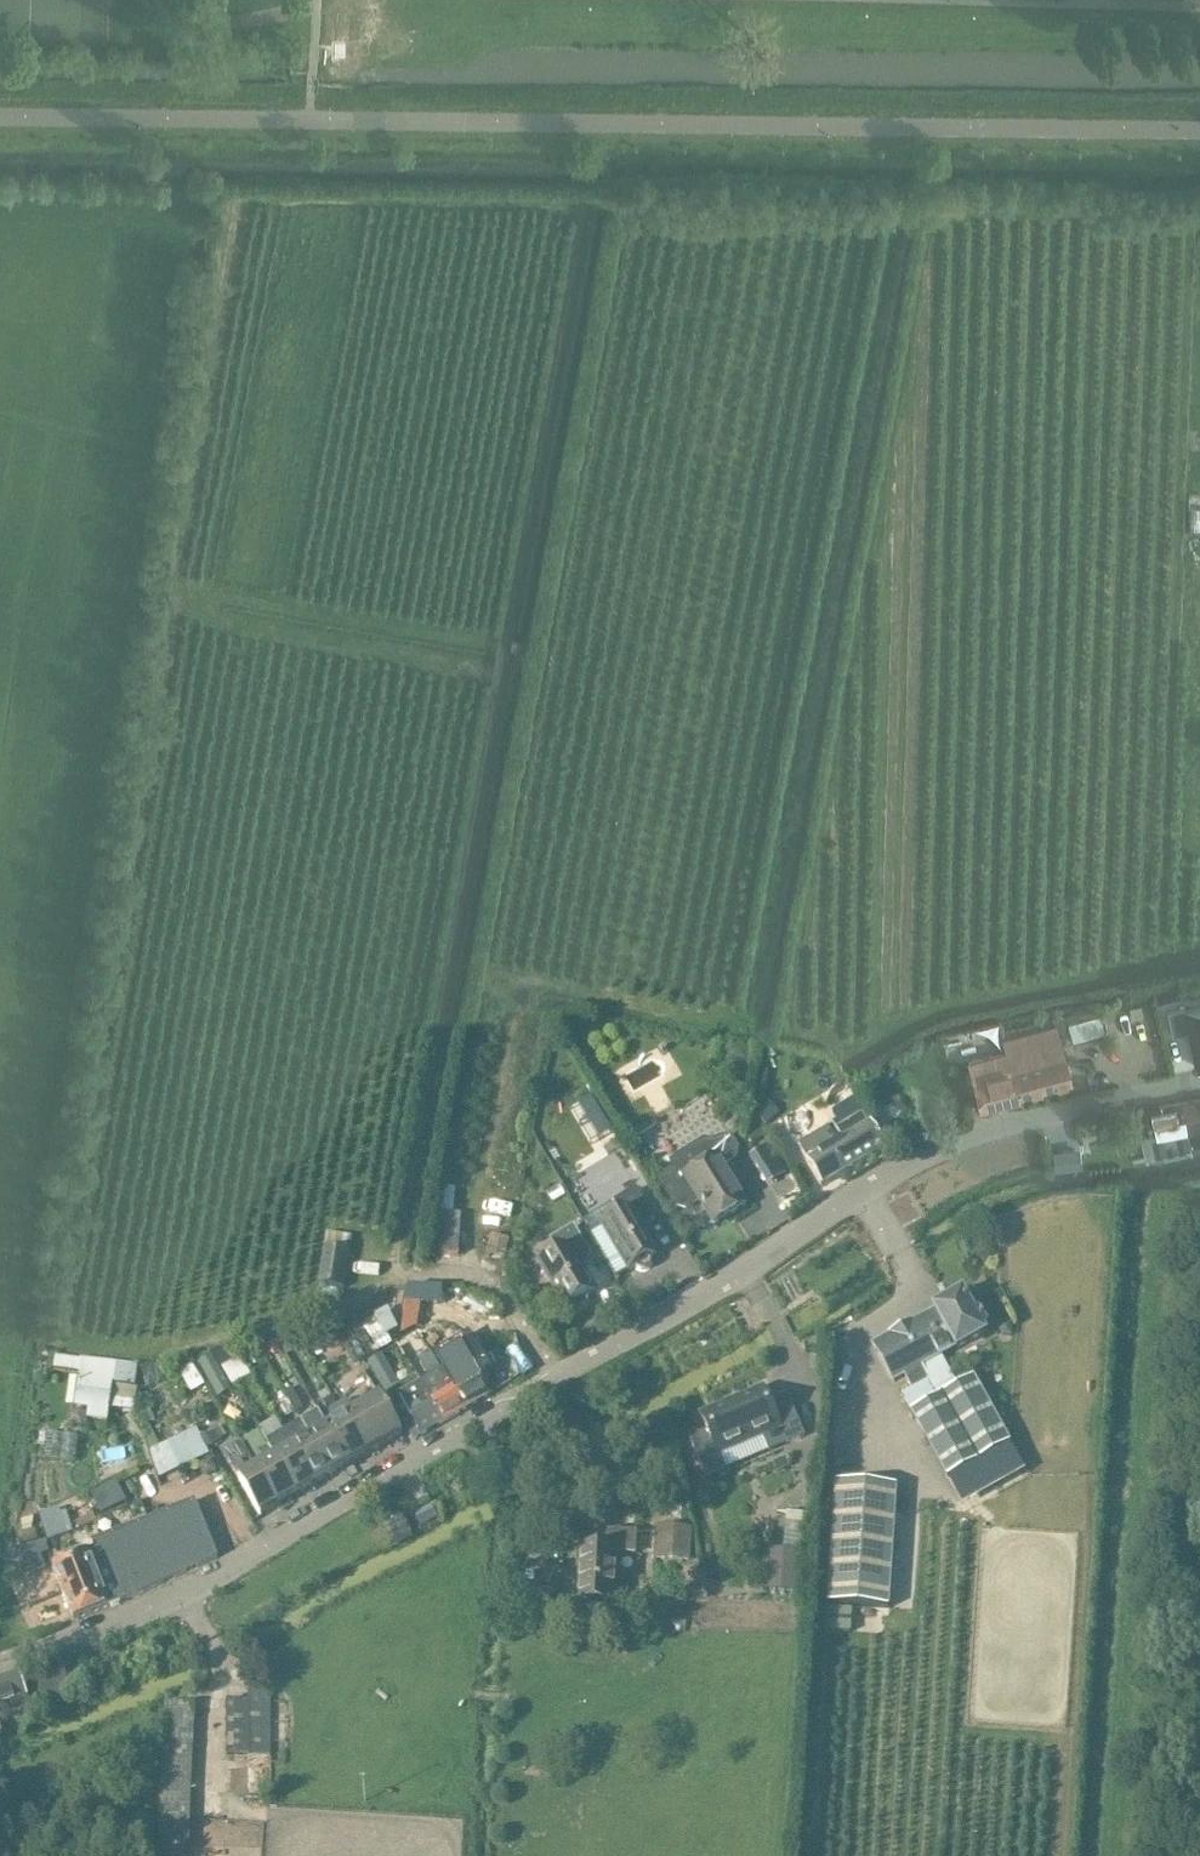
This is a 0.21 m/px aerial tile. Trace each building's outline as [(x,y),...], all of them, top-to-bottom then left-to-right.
[(1168,1012),(1173,1036),(1189,1032),(1197,1067),(1199,1066),(1199,1007),(1185,1010),(1184,1008),(1168,1012)] [(1105,1035),(1101,1016),(1085,1021),(1069,1025),(1074,1043),(1105,1035)] [(1072,1084),(1057,1028),(1004,1042),(1007,1054),(969,1064),(982,1113),(1022,1103),(1020,1097),(1072,1084)] [(591,1098),(579,1105),(588,1122),(599,1140),(601,1138),(611,1132),(591,1098)] [(1182,1103),(1190,1145),(1199,1143),(1199,1099),(1182,1103)] [(833,1108),(841,1123),(856,1115),(848,1100),(833,1108)] [(1141,1137),(1145,1158),(1145,1159),(1191,1150),(1190,1145),(1182,1103),(1145,1110),(1150,1135),(1141,1137)] [(821,1188),(886,1149),(871,1124),(868,1126),(862,1115),(836,1131),(833,1126),(829,1129),(798,1147),(807,1163),(806,1164),(821,1188)] [(638,1162),(646,1157),(637,1140),(628,1145),(638,1162)] [(666,1177),(664,1185),(677,1207),(686,1209),(699,1201),(714,1225),(745,1206),(721,1167),(735,1158),(736,1151),(731,1143),(724,1141),(716,1146),(705,1143),(676,1161),(673,1172),(666,1177)] [(1054,1151),(1055,1165),(1055,1170),(1080,1167),(1078,1149),(1054,1151)] [(459,1256),(460,1235),(461,1216),(452,1215),(454,1189),(435,1188),(432,1233),(430,1255),(459,1256)] [(620,1216),(602,1227),(628,1272),(634,1268),(640,1272),(647,1271),(652,1265),(650,1259),(656,1255),(640,1228),(655,1220),(637,1190),(613,1204),(620,1216)] [(557,1253),(539,1264),(566,1309),(571,1305),(577,1310),(584,1309),(586,1308),(587,1306),(588,1305),(588,1303),(589,1302),(587,1296),(593,1292),(577,1265),(592,1257),(587,1250),(595,1245),(586,1230),(578,1235),(574,1227),(550,1241),(557,1253)] [(508,1239),(489,1236),(486,1257),(504,1260),(508,1239)] [(344,1290),(347,1264),(349,1251),(324,1248),(318,1286),(344,1290)] [(915,1420),(977,1386),(974,1380),(958,1389),(940,1357),(955,1349),(956,1351),(984,1335),(983,1332),(985,1327),(979,1316),(973,1316),(962,1295),(960,1296),(959,1295),(953,1295),(948,1297),(945,1303),(946,1304),(934,1310),(935,1313),(874,1348),(893,1383),(905,1376),(913,1391),(928,1382),(938,1400),(911,1414),(915,1420)] [(323,1333),(333,1352),(345,1346),(357,1367),(376,1356),(354,1317),(323,1333)] [(367,1333),(379,1354),(392,1346),(381,1326),(384,1325),(381,1319),(364,1328),(367,1333)] [(427,1349),(423,1341),(417,1331),(416,1331),(395,1344),(406,1362),(427,1349)] [(234,1351),(213,1357),(223,1373),(241,1364),(234,1351)] [(112,1386),(135,1389),(138,1367),(56,1358),(54,1371),(79,1375),(74,1407),(92,1410),(90,1419),(107,1422),(112,1386)] [(489,1397),(467,1360),(441,1376),(463,1412),(489,1397)] [(371,1370),(377,1382),(389,1375),(382,1364),(371,1370)] [(163,1383),(157,1366),(140,1367),(147,1389),(163,1383)] [(463,1412),(441,1376),(431,1382),(420,1389),(441,1425),(463,1412)] [(977,1386),(915,1420),(947,1479),(1008,1445),(977,1386)] [(421,1437),(441,1425),(420,1389),(393,1405),(413,1439),(420,1435),(421,1437)] [(769,1405),(763,1390),(700,1417),(707,1432),(689,1440),(706,1480),(726,1471),(719,1456),(778,1430),(785,1446),(804,1438),(787,1398),(769,1405)] [(286,1399),(295,1414),(304,1410),(295,1394),(286,1399)] [(338,1408),(334,1402),(331,1397),(323,1402),(336,1425),(328,1430),(349,1467),(366,1457),(338,1408)] [(347,1403),(338,1408),(366,1457),(402,1437),(380,1400),(354,1415),(347,1403)] [(332,1477),(303,1428),(300,1423),(282,1434),(291,1451),(313,1488),(332,1477)] [(312,1423),(303,1428),(332,1477),(349,1467),(328,1430),(319,1435),(312,1423)] [(296,1498),(267,1449),(259,1434),(251,1438),(267,1465),(257,1471),(279,1508),(296,1498)] [(313,1488),(291,1451),(282,1434),(266,1443),(269,1448),(267,1449),(296,1498),(313,1488)] [(224,1454),(232,1469),(241,1463),(249,1460),(240,1445),(224,1454)] [(261,1518),(279,1508),(257,1471),(248,1476),(241,1463),(232,1469),(261,1518)] [(90,1498),(100,1518),(126,1504),(115,1481),(99,1490),(100,1493),(90,1498)] [(888,1610),(896,1487),(870,1486),(836,1484),(828,1606),(864,1609),(888,1610)] [(50,1567),(72,1623),(136,1596),(218,1558),(194,1502),(89,1544),(91,1551),(50,1567)] [(390,1512),(374,1520),(386,1542),(401,1534),(390,1512)] [(687,1564),(689,1532),(655,1530),(653,1562),(687,1564)] [(635,1553),(636,1533),(606,1532),(605,1552),(580,1550),(577,1603),(585,1604),(584,1623),(603,1625),(605,1605),(614,1606),(617,1552),(635,1553)] [(9,1556),(6,1565),(18,1566),(40,1558),(47,1555),(45,1545),(9,1556)] [(797,1594),(799,1555),(766,1553),(764,1592),(797,1594)] [(73,1693),(64,1668),(35,1678),(44,1703),(73,1693)] [(19,1673),(0,1680),(0,1707),(15,1702),(18,1710),(31,1706),(19,1673)] [(226,1756),(270,1755),(268,1683),(247,1683),(248,1703),(227,1703),(226,1756)] [(194,1705),(166,1704),(159,1855),(188,1855),(194,1705)]
